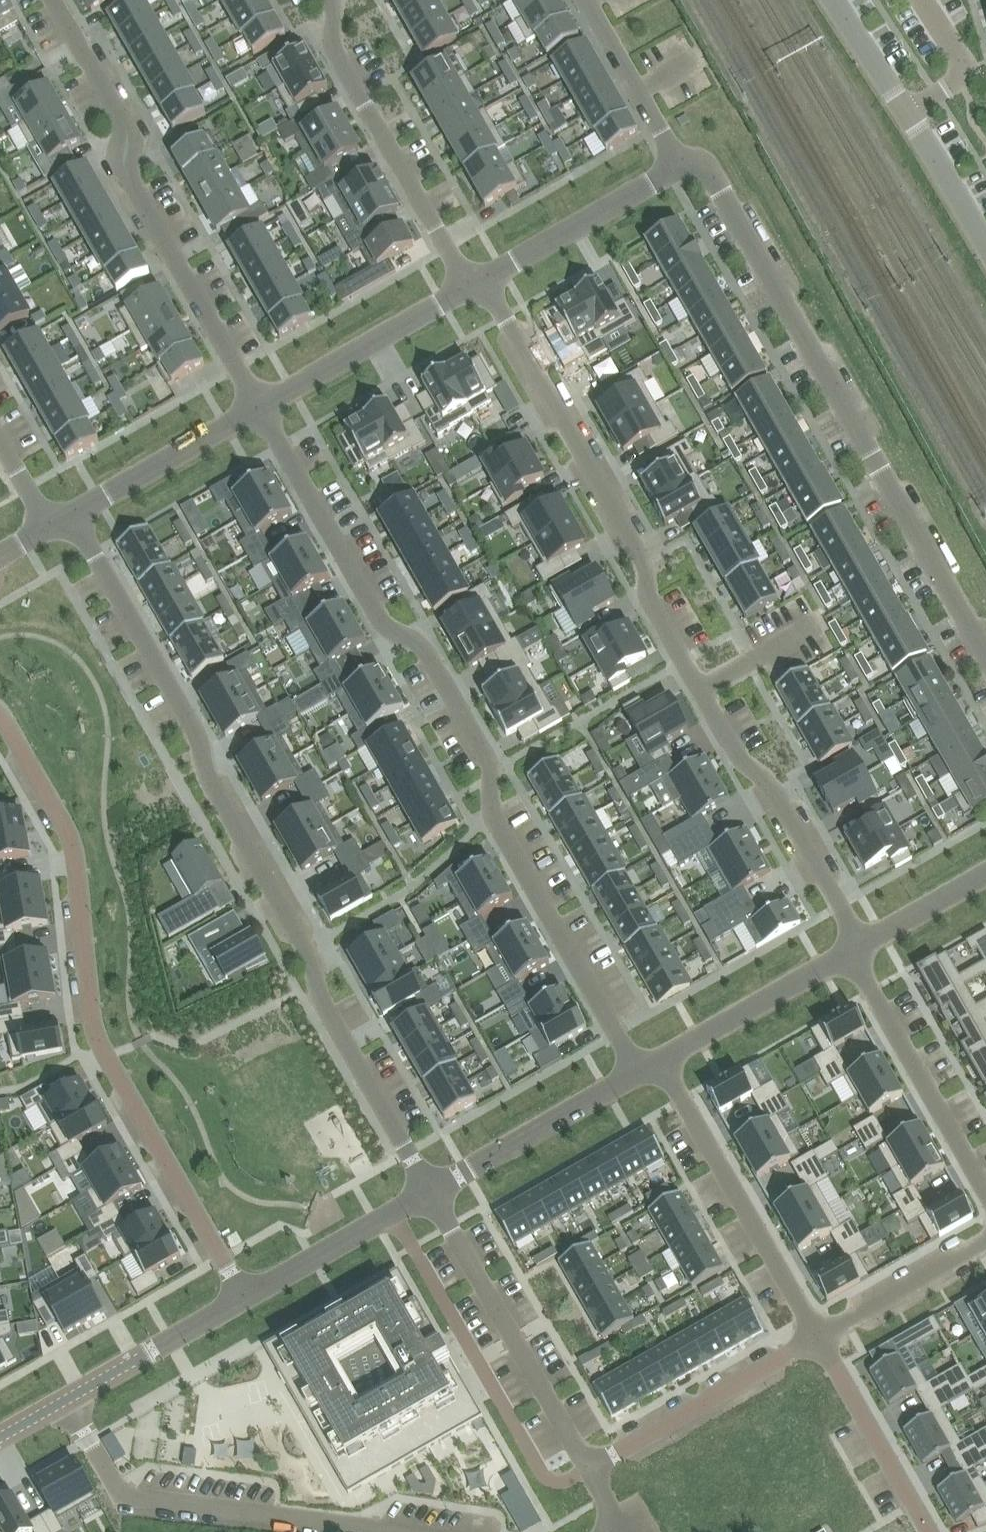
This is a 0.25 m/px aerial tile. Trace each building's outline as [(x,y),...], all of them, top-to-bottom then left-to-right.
[(20,22),(7,0),(0,0),(0,34),(20,22)] [(92,11),(112,0),(86,0),(92,11)] [(109,16),(120,36),(152,17),(143,0),(137,0),(109,16)] [(264,0),(223,0),(222,1),(232,19),(264,0)] [(274,18),(274,17),(264,0),(232,19),(243,37),(244,36),(243,36),(274,18)] [(403,18),(435,0),(393,0),(403,18)] [(435,0),(403,18),(414,37),(446,19),(435,0)] [(516,23),(525,19),(557,0),(556,0),(514,0),(524,18),(516,23)] [(567,18),(557,0),(525,19),(516,23),(527,42),(567,19),(567,18)] [(473,3),(466,7),(472,17),(479,13),(473,3)] [(176,4),(169,8),(175,18),(182,14),(176,4)] [(185,8),(191,18),(199,14),(193,4),(185,8)] [(205,25),(199,14),(191,18),(197,29),(205,25)] [(152,17),(120,36),(131,54),(163,36),(152,17)] [(243,36),(244,36),(254,54),(286,36),(275,17),(274,17),(274,18),(243,36)] [(537,37),(548,56),(580,38),(568,18),(567,18),(567,19),(527,42),(527,43),(537,37)] [(414,37),(425,57),(457,38),(446,19),(414,37)] [(493,23),(486,27),(492,37),(499,33),(493,23)] [(185,35),(191,45),(198,41),(192,31),(185,35)] [(492,37),(498,47),(505,43),(499,33),(492,37)] [(142,73),(174,55),(163,36),(131,54),(142,73)] [(206,43),(212,54),(219,50),(213,39),(206,43)] [(198,41),(191,45),(197,56),(204,52),(198,41)] [(565,81),(597,63),(586,44),(554,62),(565,81)] [(497,57),(491,47),(484,51),(490,61),(497,57)] [(296,54),(275,66),(274,66),(271,61),(264,64),(267,70),(278,90),(317,68),(305,48),(296,54)] [(515,49),(508,53),(514,63),(521,59),(515,49)] [(225,60),(219,50),(212,54),(218,64),(225,60)] [(174,55),(142,73),(153,92),(185,73),(174,55)] [(414,79),(425,99),(465,76),(454,56),(414,79)] [(505,76),(512,72),(506,61),(499,66),(505,76)] [(607,80),(597,63),(565,81),(575,99),(607,80)] [(212,83),(219,79),(213,68),(206,72),(212,83)] [(317,68),(278,90),(290,111),(290,110),(294,116),(300,112),(297,106),(328,89),(317,68)] [(244,69),(226,79),(233,90),(234,90),(233,88),(248,79),(243,71),(244,70),(244,69)] [(511,86),(518,82),(512,72),(505,76),(511,86)] [(196,93),(185,73),(153,92),(163,110),(163,111),(194,93),(195,94),(196,93)] [(435,116),(475,93),(465,76),(425,99),(435,116)] [(524,80),(529,90),(536,86),(530,76),(524,80)] [(13,89),(7,78),(0,82),(0,96),(13,89)] [(0,96),(7,109),(16,103),(27,122),(19,127),(19,128),(59,105),(48,85),(36,92),(29,80),(29,79),(13,89),(0,96)] [(219,79),(212,83),(218,93),(225,89),(219,79)] [(585,116),(617,98),(607,80),(575,99),(585,116)] [(163,111),(163,110),(162,110),(174,131),(206,113),(195,94),(194,93),(163,111)] [(475,93),(435,116),(445,134),(485,111),(485,110),(476,114),(467,99),(476,94),(475,93)] [(520,101),(526,111),(533,107),(527,97),(520,101)] [(595,134),(628,115),(628,114),(627,115),(617,98),(585,116),(595,134)] [(538,106),(544,116),(551,112),(545,102),(538,106)] [(19,128),(8,134),(19,153),(27,148),(30,147),(70,124),(59,105),(19,128)] [(538,118),(533,107),(526,111),(531,122),(538,118)] [(485,111),(445,134),(455,151),(495,129),(485,111)] [(306,155),(348,131),(337,112),(306,130),(299,119),(279,131),(286,143),(296,138),(306,155)] [(557,122),(551,112),(544,116),(550,126),(557,122)] [(597,134),(607,152),(639,134),(628,115),(595,134),(595,135),(597,134)] [(279,131),(278,130),(277,131),(273,122),(257,131),(256,129),(255,130),(261,141),(279,131)] [(70,124),(30,147),(39,143),(47,158),(37,164),(43,176),(42,176),(45,180),(76,163),(75,162),(70,164),(64,153),(70,150),(81,143),(70,124)] [(464,170),(505,146),(495,129),(455,151),(465,168),(464,169),(464,170)] [(314,192),(317,190),(335,180),(328,168),(359,150),(348,131),(306,155),(317,174),(307,180),(314,192)] [(539,137),(545,148),(552,143),(546,133),(539,137)] [(173,155),(184,174),(221,153),(220,153),(219,153),(208,134),(173,155)] [(241,141),(247,152),(254,148),(248,137),(241,141)] [(559,154),(566,150),(560,140),(553,144),(559,154)] [(558,154),(552,143),(545,148),(551,158),(558,154)] [(464,170),(475,188),(515,165),(514,164),(506,169),(497,153),(506,147),(505,146),(464,170)] [(559,154),(565,165),(572,161),(566,150),(559,154)] [(232,172),(221,153),(184,174),(184,175),(185,174),(196,193),(232,172)] [(261,166),(267,177),(274,173),(268,162),(261,166)] [(526,184),(515,165),(475,188),(486,207),(526,184)] [(97,184),(86,166),(54,184),(65,203),(97,184)] [(206,211),(238,193),(228,175),(232,173),(232,172),(196,193),(206,211)] [(345,216),(387,192),(376,173),(345,190),(338,178),(335,180),(317,190),(324,203),(334,197),(345,216)] [(20,194),(27,190),(21,180),(14,184),(20,194)] [(97,184),(65,203),(75,220),(107,202),(97,184)] [(387,192),(345,216),(356,234),(346,240),(353,254),(360,250),(374,242),(367,229),(398,211),(387,192)] [(249,212),(238,193),(206,211),(218,231),(237,220),(243,230),(269,215),(263,204),(249,212)] [(85,238),(117,220),(107,202),(75,220),(85,238)] [(301,210),(297,202),(293,204),(292,202),(287,205),(292,215),(301,210)] [(29,209),(35,220),(42,216),(36,205),(29,209)] [(48,226),(42,216),(35,220),(41,230),(48,226)] [(117,220),(85,238),(96,256),(128,237),(117,220)] [(646,242),(658,262),(691,243),(680,223),(646,242)] [(283,228),(289,238),(296,234),(290,224),(283,228)] [(374,242),(360,250),(371,269),(345,284),(353,297),(396,272),(389,260),(414,246),(402,226),(374,242)] [(262,229),(230,247),(241,266),(273,248),(262,229)] [(302,245),(296,234),(289,238),(295,249),(302,245)] [(128,237),(96,256),(106,274),(107,274),(107,273),(138,255),(137,254),(128,237)] [(49,245),(55,255),(62,251),(56,241),(49,245)] [(691,243),(658,262),(668,280),(702,261),(691,243)] [(273,248),(241,266),(251,284),(283,265),(280,261),(273,248)] [(0,254),(0,263),(11,257),(7,250),(0,254)] [(68,262),(62,251),(55,255),(61,266),(68,262)] [(107,274),(118,291),(150,273),(138,253),(137,254),(138,255),(107,273),(107,274)] [(329,253),(319,259),(324,268),(335,262),(329,253)] [(11,257),(0,263),(4,270),(15,264),(11,257)] [(303,263),(309,273),(316,269),(310,259),(303,263)] [(702,261),(668,280),(679,299),(713,280),(702,261)] [(622,268),(628,278),(635,274),(629,264),(622,268)] [(283,265),(251,284),(261,301),(293,283),(283,265)] [(18,294),(6,274),(0,277),(0,304),(18,294)] [(332,284),(326,274),(319,278),(325,288),(332,284)] [(641,285),(635,274),(628,278),(634,289),(641,285)] [(75,291),(82,287),(76,276),(69,280),(75,291)] [(713,280),(679,299),(690,318),(723,299),(713,280)] [(599,282),(576,295),(602,340),(624,328),(625,330),(637,323),(624,300),(613,307),(599,282)] [(120,312),(131,332),(171,309),(160,289),(150,295),(143,283),(121,295),(128,308),(120,312)] [(293,283),(261,301),(271,318),(270,319),(270,320),(303,301),(293,283)] [(331,299),(338,295),(332,284),(325,288),(331,299)] [(18,294),(0,304),(0,332),(30,315),(18,294)] [(556,330),(546,336),(565,370),(587,358),(582,350),(583,350),(601,340),(601,341),(602,340),(576,295),(575,295),(576,296),(556,308),(559,313),(549,319),(556,330)] [(88,309),(82,298),(75,302),(81,313),(88,309)] [(723,299),(690,318),(700,337),(734,318),(723,299)] [(303,301),(270,320),(281,338),(313,320),(302,302),(303,301)] [(644,305),(650,316),(657,312),(651,301),(644,305)] [(181,328),(171,309),(131,332),(142,351),(181,328)] [(32,318),(36,325),(46,319),(42,312),(32,318)] [(656,326),(663,322),(657,312),(650,316),(656,326)] [(711,355),(745,336),(734,318),(700,337),(711,355)] [(69,340),(76,336),(70,326),(63,330),(69,340)] [(158,366),(193,346),(193,345),(192,346),(181,328),(142,351),(150,347),(160,364),(157,366),(158,366)] [(38,333),(6,351),(17,370),(49,352),(38,333)] [(76,336),(69,340),(75,351),(82,347),(76,336)] [(722,374),(755,355),(745,336),(711,355),(722,374)] [(666,357),(673,352),(667,342),(660,346),(666,357)] [(193,346),(158,366),(169,386),(204,365),(193,346)] [(106,360),(100,350),(93,354),(99,364),(106,360)] [(49,352),(17,370),(27,388),(59,370),(49,352)] [(666,357),(672,367),(679,363),(673,352),(666,357)] [(733,394),(767,375),(755,355),(722,374),(733,394)] [(446,369),(445,370),(469,410),(471,415),(472,415),(472,414),(492,402),(487,394),(494,390),(495,389),(497,388),(480,358),(470,364),(467,359),(447,370),(446,369)] [(83,366),(89,376),(96,372),(90,361),(83,366)] [(583,372),(578,364),(566,370),(571,379),(583,372)] [(612,430),(655,405),(644,384),(648,382),(641,369),(618,382),(625,394),(599,408),(612,430)] [(59,370),(27,388),(37,406),(69,387),(59,370)] [(445,370),(423,382),(428,392),(437,408),(426,414),(439,437),(451,429),(450,428),(471,415),(469,410),(445,370)] [(102,382),(96,372),(89,376),(95,387),(102,382)] [(114,391),(121,387),(115,376),(108,381),(114,391)] [(694,376),(687,380),(693,391),(700,387),(694,376)] [(781,399),(770,380),(736,399),(747,418),(781,399)] [(495,389),(494,390),(508,414),(520,408),(506,383),(497,388),(495,389)] [(69,387),(37,406),(47,423),(79,405),(69,387)] [(116,394),(120,402),(127,398),(121,387),(114,391),(116,394)] [(699,401),(706,397),(700,387),(693,391),(699,401)] [(120,402),(116,394),(108,398),(114,409),(122,405),(120,402)] [(747,418),(757,436),(791,417),(781,399),(747,418)] [(426,444),(413,421),(402,428),(388,402),(365,415),(388,455),(391,461),(412,449),(413,451),(426,444)] [(79,405),(47,423),(57,440),(56,441),(56,442),(89,423),(79,405)] [(122,405),(114,409),(121,419),(128,415),(122,405)] [(621,446),(624,451),(649,437),(656,448),(678,435),(671,423),(667,425),(655,405),(612,430),(614,433),(611,435),(618,447),(621,446)] [(390,462),(391,461),(388,455),(365,415),(364,416),(365,417),(345,428),(348,433),(338,439),(355,469),(365,463),(370,472),(390,461),(390,462)] [(757,436),(767,454),(801,434),(791,417),(757,436)] [(718,435),(725,431),(719,420),(712,424),(718,435)] [(89,423),(56,442),(67,460),(99,442),(89,424),(90,423),(89,423)] [(767,454),(777,471),(811,452),(801,434),(767,454)] [(723,441),(729,452),(736,448),(730,437),(723,441)] [(653,504),(698,478),(698,477),(697,477),(686,458),(694,453),(687,441),(660,456),(666,467),(641,481),(653,502),(652,503),(653,504)] [(490,486),(491,487),(535,462),(526,446),(503,459),(496,447),(479,456),(495,483),(490,486)] [(729,452),(731,454),(735,462),(742,458),(736,448),(729,452)] [(821,470),(811,452),(777,471),(787,489),(821,470)] [(544,477),(535,462),(491,487),(503,508),(524,496),(521,490),(544,477)] [(749,473),(755,484),(762,480),(756,469),(749,473)] [(787,489),(798,507),(831,487),(821,470),(787,489)] [(450,488),(459,483),(453,472),(444,477),(450,488)] [(225,500),(237,519),(281,494),(270,474),(238,492),(231,479),(210,491),(218,504),(225,500)] [(698,478),(653,504),(665,525),(691,511),(697,522),(720,509),(713,496),(710,498),(698,478)] [(761,494),(768,490),(762,480),(755,484),(761,494)] [(398,501),(410,494),(405,486),(394,492),(398,501)] [(808,525),(842,506),(831,487),(798,507),(808,525)] [(451,502),(445,491),(438,495),(444,506),(451,502)] [(248,557),(269,545),(261,532),(293,514),(281,494),(237,519),(248,539),(240,544),(248,557)] [(392,536),(425,517),(414,497),(380,516),(392,536)] [(535,515),(528,502),(505,515),(509,522),(513,529),(521,524),(533,545),(572,522),(560,500),(535,515)] [(192,502),(181,508),(187,518),(198,512),(192,502)] [(444,506),(450,516),(457,512),(451,502),(444,506)] [(758,519),(765,515),(759,504),(752,508),(758,519)] [(775,519),(783,515),(776,505),(769,509),(775,519)] [(707,548),(739,529),(728,511),(696,529),(707,548)] [(822,549),(856,530),(845,512),(811,531),(822,549)] [(505,515),(499,519),(503,525),(509,522),(505,515)] [(765,515),(758,519),(764,529),(771,525),(765,515)] [(781,530),(782,530),(788,526),(783,515),(775,519),(781,530)] [(152,532),(171,523),(167,516),(148,525),(152,532)] [(484,527),(478,516),(469,521),(476,532),(484,527)] [(425,517),(392,536),(402,555),(436,536),(425,517)] [(180,535),(187,531),(181,521),(174,525),(180,535)] [(585,544),(572,522),(533,545),(544,565),(536,570),(544,583),(567,570),(560,558),(585,544)] [(117,545),(128,565),(160,546),(149,527),(117,545)] [(460,533),(466,543),(473,539),(467,529),(460,533)] [(707,548),(717,565),(749,547),(739,529),(707,548)] [(856,530),(822,549),(832,567),(866,548),(856,530)] [(193,542),(187,531),(180,535),(185,546),(193,542)] [(413,573),(447,554),(436,536),(402,555),(413,573)] [(262,566),(274,585),(318,559),(307,539),(276,557),(269,545),(248,557),(255,570),(262,566)] [(479,550),(473,539),(466,543),(472,554),(479,550)] [(772,544),(778,554),(785,550),(779,539),(772,544)] [(170,565),(160,546),(128,565),(139,584),(140,584),(140,583),(172,565),(171,564),(170,565)] [(726,583),(759,565),(749,547),(717,565),(727,582),(726,583)] [(794,552),(800,562),(807,558),(801,548),(794,552)] [(866,548),(832,567),(842,585),(876,566),(866,548)] [(785,550),(778,554),(784,565),(791,560),(785,550)] [(447,554),(413,573),(424,592),(457,573),(447,554)] [(202,558),(195,562),(201,573),(208,569),(202,558)] [(800,562),(806,573),(813,569),(807,558),(800,562)] [(278,609),(267,615),(274,627),(285,621),(306,609),(298,597),(330,579),(318,559),(274,585),(283,601),(285,605),(278,609)] [(140,583),(140,584),(150,601),(182,583),(172,565),(140,583)] [(759,565),(726,583),(736,601),(768,583),(758,566),(759,565)] [(495,566),(488,570),(494,580),(501,576),(495,566)] [(876,566),(842,585),(852,603),(886,583),(876,566)] [(795,568),(788,572),(794,583),(801,579),(795,568)] [(214,579),(208,569),(201,573),(207,583),(214,579)] [(550,589),(562,610),(605,585),(596,569),(573,583),(570,577),(550,589)] [(457,573),(424,592),(435,612),(468,593),(457,573)] [(161,620),(193,602),(182,583),(150,601),(161,620)] [(779,602),(768,583),(736,601),(747,620),(779,602)] [(814,587),(820,598),(827,594),(821,583),(814,587)] [(863,620),(896,601),(886,583),(852,603),(863,620)] [(457,646),(500,621),(489,601),(493,599),(485,585),(463,598),(470,610),(444,624),(457,646)] [(562,610),(553,615),(566,637),(578,630),(580,632),(596,623),(591,614),(614,601),(605,585),(562,610)] [(537,603),(530,591),(521,596),(528,607),(537,603)] [(826,608),(833,604),(827,594),(820,598),(826,608)] [(223,610),(230,606),(224,596),(217,600),(223,610)] [(873,638),(906,619),(896,601),(863,620),(873,638)] [(193,602),(161,620),(172,638),(170,639),(171,640),(204,621),(198,610),(193,602)] [(299,630),(310,649),(355,624),(344,604),(313,622),(306,609),(285,621),(292,634),(299,630)] [(236,616),(230,606),(223,610),(229,621),(236,616)] [(906,619),(873,638),(883,656),(916,637),(906,619)] [(204,621),(171,640),(182,659),(214,641),(203,622),(204,621)] [(494,654),(501,666),(524,653),(516,639),(512,642),(500,621),(457,646),(469,668),(494,654)] [(836,622),(829,626),(835,636),(842,632),(836,622)] [(367,644),(355,624),(310,649),(322,669),(314,673),(322,686),(342,674),(335,661),(367,644)] [(240,625),(234,629),(239,640),(246,636),(240,625)] [(586,643),(598,664),(637,641),(628,625),(605,638),(602,633),(586,643)] [(518,635),(521,648),(543,643),(540,629),(518,635)] [(842,632),(835,636),(841,647),(848,643),(842,632)] [(562,647),(555,636),(547,641),(553,652),(562,647)] [(894,674),(927,655),(916,637),(883,656),(894,674)] [(214,641),(182,659),(193,678),(225,660),(214,641)] [(646,657),(637,641),(598,664),(614,691),(630,682),(623,670),(646,657)] [(562,647),(553,652),(560,663),(568,658),(562,647)] [(524,653),(501,666),(508,678),(483,692),(495,713),(494,714),(494,715),(540,688),(539,688),(528,669),(532,666),(524,653)] [(215,716),(258,691),(247,672),(256,667),(248,654),(227,666),(235,679),(203,697),(215,716)] [(861,668),(868,664),(862,654),(855,658),(861,668)] [(840,662),(846,673),(853,669),(847,658),(840,662)] [(941,680),(930,661),(897,680),(907,699),(903,701),(904,702),(941,680)] [(868,664),(861,668),(867,679),(874,675),(868,664)] [(342,674),(322,686),(329,699),(336,695),(348,714),(392,689),(381,669),(350,687),(342,674)] [(787,707),(819,688),(808,669),(776,687),(787,707)] [(859,679),(853,669),(846,673),(852,684),(859,679)] [(904,702),(914,721),(952,699),(941,680),(904,702)] [(540,688),(494,715),(507,736),(533,721),(540,734),(562,720),(558,713),(555,707),(552,709),(540,688)] [(819,688),(787,707),(798,725),(799,725),(831,707),(830,706),(829,707),(819,688)] [(352,739),(359,752),(380,740),(373,727),(404,709),(392,689),(348,714),(359,734),(352,739)] [(264,731),(285,719),(278,706),(268,712),(257,693),(259,692),(258,691),(215,716),(226,736),(257,718),(264,731)] [(592,692),(581,699),(586,707),(597,701),(592,692)] [(639,736),(679,714),(670,698),(647,711),(640,699),(623,708),(639,736)] [(952,699),(914,721),(915,721),(919,719),(929,737),(963,718),(952,699)] [(854,704),(860,714),(868,710),(862,700),(854,704)] [(880,702),(873,706),(879,716),(886,712),(880,702)] [(841,725),(831,707),(799,725),(798,725),(798,726),(799,725),(810,744),(841,725)] [(566,709),(558,713),(562,720),(570,716),(566,709)] [(874,721),(868,710),(860,714),(866,725),(874,721)] [(886,712),(879,716),(885,727),(889,735),(890,735),(903,728),(898,719),(892,723),(886,712)] [(627,744),(643,771),(655,764),(668,756),(672,755),(665,742),(688,729),(679,714),(639,736),(626,743),(626,744),(627,744)] [(963,718),(929,737),(940,756),(974,737),(963,718)] [(252,782),(294,758),(283,738),(293,732),(285,719),(264,731),(272,744),(241,762),(252,782)] [(841,725),(810,744),(821,763),(853,745),(841,725)] [(414,748),(402,729),(369,748),(380,767),(414,748)] [(607,741),(600,730),(591,735),(598,746),(607,741)] [(867,753),(886,742),(879,730),(860,741),(867,753)] [(940,756),(951,775),(984,755),(974,737),(940,756)] [(889,746),(895,757),(902,753),(896,742),(889,746)] [(380,767),(391,786),(424,767),(414,748),(380,767)] [(592,766),(600,762),(594,751),(586,755),(592,766)] [(901,767),(908,763),(902,753),(895,757),(901,767)] [(836,764),(839,769),(816,782),(825,798),(865,775),(853,754),(836,764)] [(985,779),(985,758),(984,755),(951,775),(961,792),(953,797),(953,798),(985,779)] [(643,771),(629,779),(620,784),(628,800),(662,781),(674,803),(717,778),(705,756),(677,772),(668,756),(655,764),(643,771)] [(294,758),(252,782),(263,801),(294,783),(302,796),(323,784),(315,771),(305,777),(294,758)] [(539,796),(571,778),(560,758),(528,776),(539,796)] [(338,763),(344,774),(351,770),(345,759),(338,763)] [(605,772),(600,762),(592,766),(598,776),(605,772)] [(435,786),(424,767),(391,786),(401,805),(435,786)] [(613,773),(620,784),(629,779),(622,768),(613,773)] [(825,798),(834,813),(857,800),(864,812),(881,803),(865,775),(825,798)] [(903,791),(911,786),(905,775),(896,780),(903,791)] [(922,791),(929,787),(923,777),(916,781),(922,791)] [(571,778),(539,796),(550,815),(583,796),(582,796),(581,796),(571,778)] [(717,778),(674,803),(675,803),(681,800),(693,821),(663,838),(671,852),(710,830),(702,815),(730,800),(717,778)] [(971,814),(985,806),(985,779),(953,798),(964,818),(971,814)] [(323,784),(302,796),(309,809),(278,827),(290,849),(332,825),(320,803),(330,797),(323,784)] [(361,789),(367,800),(374,796),(368,785),(361,789)] [(446,805),(435,786),(401,805),(412,824),(446,805)] [(911,786),(903,791),(909,802),(918,797),(911,786)] [(928,802),(935,798),(929,787),(922,791),(928,802)] [(608,793),(614,803),(621,799),(615,789),(608,793)] [(380,806),(374,796),(367,800),(373,810),(380,806)] [(551,815),(562,833),(593,815),(583,796),(550,815),(550,816),(551,815)] [(627,810),(621,799),(614,803),(620,814),(627,810)] [(446,805),(412,824),(423,843),(457,824),(446,805)] [(938,821),(939,820),(945,817),(939,806),(932,810),(938,821)] [(857,854),(897,831),(885,810),(868,820),(871,825),(848,838),(857,854)] [(25,834),(21,812),(0,816),(0,838),(25,834)] [(562,833),(572,852),(604,834),(593,815),(562,833)] [(388,837),(395,833),(389,823),(382,827),(388,837)] [(334,853),(342,866),(363,854),(355,840),(345,846),(332,825),(290,849),(303,871),(334,853)] [(629,830),(635,841),(642,837),(636,826),(629,830)] [(722,871),(759,850),(746,828),(718,844),(710,830),(671,852),(679,866),(709,849),(722,871)] [(936,829),(927,834),(933,846),(942,841),(936,829)] [(912,859),(897,831),(857,854),(866,869),(889,856),(896,868),(912,859)] [(401,844),(395,833),(388,837),(394,848),(401,844)] [(9,873),(7,860),(30,856),(25,834),(0,838),(0,875),(9,873)] [(615,852),(604,834),(572,852),(583,871),(615,852)] [(642,837),(635,841),(641,851),(648,847),(642,837)] [(194,897),(158,918),(170,938),(221,909),(211,891),(223,884),(208,858),(199,843),(172,858),(194,897)] [(702,929),(703,930),(751,902),(743,888),(771,872),(759,850),(722,871),(734,893),(704,910),(712,923),(702,929)] [(592,889),(593,890),(625,871),(615,852),(583,871),(593,889),(592,889)] [(363,854),(342,866),(350,880),(318,898),(331,921),(373,897),(361,875),(372,869),(363,854)] [(460,903),(501,879),(490,860),(459,878),(453,867),(435,883),(439,890),(449,884),(460,903)] [(651,868),(657,878),(664,874),(658,864),(651,868)] [(625,871),(593,890),(603,909),(635,891),(625,873),(626,872),(625,871)] [(0,875),(0,911),(44,903),(40,881),(12,886),(9,873),(0,875)] [(657,878),(663,889),(670,885),(664,874),(657,878)] [(468,941),(489,930),(481,917),(513,899),(501,879),(460,903),(471,923),(461,929),(468,941)] [(603,909),(614,927),(646,909),(635,891),(603,909)] [(751,902),(703,930),(711,944),(734,931),(747,954),(757,948),(800,923),(787,900),(760,916),(751,902)] [(678,916),(685,912),(679,901),(672,905),(678,916)] [(17,945),(14,931),(48,925),(44,903),(0,911),(0,948),(17,945)] [(656,927),(646,909),(614,927),(625,946),(658,927),(657,927),(656,927)] [(704,910),(695,915),(702,929),(712,923),(704,910)] [(362,975),(396,955),(385,936),(402,926),(395,912),(373,924),(381,938),(351,955),(362,975)] [(678,916),(684,926),(691,922),(685,912),(678,916)] [(189,938),(198,953),(209,947),(227,980),(246,969),(248,972),(268,962),(251,933),(232,944),(219,921),(189,938)] [(497,968),(538,944),(527,924),(496,942),(489,930),(468,941),(475,954),(486,948),(497,968)] [(637,964),(668,946),(658,927),(625,946),(625,947),(626,946),(637,964)] [(917,970),(935,1001),(965,985),(985,974),(984,973),(985,972),(985,931),(966,942),(967,943),(972,953),(977,950),(984,962),(960,976),(947,954),(917,970)] [(427,938),(414,945),(418,952),(430,945),(427,938)] [(700,953),(707,949),(701,939),(694,943),(700,953)] [(444,942),(432,948),(438,958),(449,952),(444,942)] [(498,994),(505,1006),(525,994),(518,982),(550,964),(538,944),(497,968),(497,969),(501,966),(512,985),(498,994)] [(0,948),(0,963),(2,962),(6,984),(51,976),(47,954),(19,959),(17,945),(0,948)] [(647,983),(679,965),(668,946),(637,964),(647,983)] [(707,949),(700,953),(706,964),(713,960),(707,949)] [(372,995),(373,996),(408,976),(407,975),(396,955),(362,975),(373,994),(372,995)] [(690,985),(679,965),(647,983),(659,1003),(690,985)] [(417,969),(407,975),(408,976),(373,996),(384,1016),(415,998),(423,1011),(444,999),(436,985),(429,989),(417,969)] [(24,1018),(22,1004),(55,998),(51,976),(6,984),(10,1006),(0,1008),(0,1022),(24,1018)] [(935,1001),(952,1031),(985,1012),(985,1001),(977,1006),(965,985),(935,1001)] [(525,994),(505,1006),(512,1019),(520,1015),(530,1033),(574,1008),(563,990),(533,1007),(525,994)] [(457,1004),(450,1008),(456,1018),(463,1014),(457,1004)] [(575,1008),(574,1008),(530,1033),(542,1053),(534,1058),(541,1071),(562,1059),(555,1046),(586,1028),(575,1008)] [(853,1008),(812,1031),(824,1054),(814,1060),(821,1073),(822,1073),(842,1061),(835,1048),(845,1042),(846,1043),(854,1038),(866,1030),(853,1008)] [(395,1029),(405,1047),(437,1029),(427,1010),(395,1029)] [(952,1031),(969,1061),(985,1051),(985,1012),(952,1031)] [(463,1014),(456,1018),(462,1029),(469,1025),(463,1014)] [(8,1036),(13,1061),(63,1052),(58,1026),(27,1032),(24,1018),(0,1022),(0,1037),(8,1036)] [(447,1047),(437,1029),(405,1047),(415,1065),(447,1047)] [(476,1054),(483,1050),(477,1039),(470,1043),(476,1054)] [(424,1083),(458,1064),(447,1047),(415,1065),(425,1082),(424,1083)] [(483,1050),(476,1054),(482,1064),(489,1060),(483,1050)] [(969,1061),(985,1090),(985,1051),(969,1061)] [(821,1073),(820,1074),(828,1088),(844,1078),(855,1098),(892,1076),(881,1057),(868,1064),(868,1063),(860,1068),(850,1074),(842,1061),(822,1073),(821,1073)] [(458,1065),(458,1064),(424,1083),(434,1101),(467,1083),(457,1066),(458,1065)] [(749,1067),(707,1091),(720,1114),(733,1106),(733,1107),(741,1103),(741,1102),(752,1096),(759,1109),(781,1096),(774,1083),(762,1089),(749,1067)] [(493,1068),(486,1072),(492,1082),(499,1078),(493,1068)] [(892,1076),(855,1098),(866,1117),(883,1108),(883,1109),(891,1104),(891,1103),(904,1096),(892,1076)] [(46,1085),(21,1100),(28,1112),(38,1106),(50,1127),(49,1127),(49,1128),(94,1103),(93,1102),(92,1103),(80,1082),(53,1097),(46,1085)] [(477,1101),(467,1083),(434,1101),(445,1120),(477,1101)] [(748,1133),(735,1140),(746,1160),(788,1136),(777,1116),(789,1110),(781,1096),(759,1109),(767,1122),(756,1128),(755,1127),(747,1132),(748,1133)] [(0,1101),(0,1114),(11,1112),(9,1105),(9,1100),(0,1101)] [(62,1150),(49,1157),(57,1169),(85,1153),(78,1141),(106,1125),(94,1103),(49,1128),(62,1150)] [(854,1129),(860,1140),(881,1128),(874,1117),(854,1129)] [(904,1134),(879,1149),(891,1171),(933,1147),(920,1125),(912,1130),(912,1129),(904,1134)] [(647,1128),(627,1139),(646,1171),(665,1159),(647,1128)] [(887,1139),(881,1128),(860,1140),(866,1151),(887,1139)] [(788,1136),(746,1160),(758,1179),(770,1172),(771,1173),(779,1168),(778,1167),(799,1155),(788,1136)] [(627,1139),(609,1149),(627,1181),(646,1171),(627,1139)] [(933,1147),(891,1171),(903,1192),(893,1198),(901,1212),(921,1200),(914,1187),(925,1181),(933,1177),(933,1176),(945,1169),(933,1147)] [(85,1153),(57,1169),(64,1182),(71,1178),(81,1197),(87,1194),(131,1169),(120,1149),(92,1165),(85,1153)] [(609,1149),(590,1160),(608,1192),(627,1181),(609,1149)] [(813,1152),(791,1165),(797,1176),(820,1163),(813,1152)] [(590,1160),(571,1171),(589,1203),(608,1192),(590,1160)] [(787,1201),(774,1208),(787,1230),(829,1206),(817,1186),(829,1179),(820,1163),(797,1176),(806,1191),(795,1197),(795,1196),(787,1201)] [(131,1169),(87,1194),(98,1213),(88,1219),(95,1231),(100,1229),(121,1216),(115,1204),(142,1188),(131,1169)] [(571,1171),(552,1182),(570,1213),(589,1203),(571,1171)] [(552,1182),(534,1192),(552,1224),(570,1213),(552,1182)] [(667,1184),(657,1190),(661,1197),(671,1191),(667,1184)] [(24,1189),(15,1193),(17,1202),(22,1230),(42,1219),(28,1195),(24,1189)] [(657,1190),(646,1196),(650,1203),(661,1197),(657,1190)] [(534,1192),(515,1203),(533,1235),(552,1224),(534,1192)] [(680,1193),(649,1211),(660,1231),(692,1212),(680,1193)] [(921,1200),(901,1212),(908,1225),(919,1219),(931,1242),(973,1218),(960,1195),(948,1202),(947,1201),(939,1206),(940,1207),(929,1213),(921,1200)] [(515,1203),(495,1214),(513,1246),(533,1235),(515,1203)] [(629,1205),(619,1211),(623,1219),(634,1213),(629,1205)] [(829,1206),(787,1230),(799,1252),(812,1245),(812,1246),(820,1241),(820,1240),(830,1234),(838,1247),(860,1235),(853,1221),(841,1228),(829,1206)] [(619,1211),(608,1217),(613,1225),(623,1219),(619,1211)] [(692,1212),(660,1231),(671,1249),(702,1231),(692,1212)] [(121,1216),(100,1229),(107,1241),(113,1237),(125,1259),(169,1234),(168,1233),(167,1234),(155,1213),(128,1228),(121,1216)] [(11,1247),(8,1231),(0,1233),(0,1249),(11,1247)] [(634,1231),(627,1235),(633,1246),(641,1242),(634,1231)] [(702,1231),(671,1249),(681,1268),(713,1250),(702,1231)] [(595,1232),(585,1238),(589,1245),(590,1244),(599,1239),(595,1232)] [(169,1234),(125,1259),(126,1260),(133,1256),(145,1276),(131,1284),(138,1296),(160,1284),(153,1272),(181,1256),(169,1234)] [(827,1271),(814,1278),(827,1301),(869,1277),(857,1255),(868,1248),(860,1235),(838,1247),(846,1261),(835,1267),(835,1266),(826,1270),(827,1271)] [(585,1238),(574,1244),(578,1251),(589,1245),(585,1238)] [(622,1238),(615,1242),(621,1253),(628,1249),(622,1238)] [(578,1251),(559,1262),(570,1282),(602,1264),(590,1244),(589,1245),(578,1251)] [(554,1247),(544,1253),(548,1261),(558,1255),(554,1247)] [(713,1250),(681,1268),(693,1288),(724,1270),(713,1250)] [(642,1251),(635,1255),(641,1266),(648,1262),(642,1251)] [(544,1253),(533,1259),(537,1267),(548,1261),(544,1253)] [(635,1255),(628,1259),(634,1270),(641,1266),(635,1255)] [(79,1270),(60,1281),(84,1323),(104,1312),(88,1284),(98,1278),(86,1256),(75,1262),(79,1270)] [(648,1262),(641,1266),(647,1276),(654,1272),(648,1262)] [(602,1264),(570,1282),(581,1301),(612,1283),(602,1264)] [(641,1266),(634,1270),(640,1280),(647,1276),(641,1266)] [(399,1270),(265,1347),(349,1494),(483,1418),(399,1270)] [(721,1278),(710,1284),(714,1292),(725,1286),(721,1278)] [(662,1279),(655,1283),(661,1294),(668,1290),(662,1279)] [(45,1299),(34,1305),(47,1327),(57,1321),(65,1334),(84,1323),(60,1281),(41,1292),(45,1299)] [(612,1283),(581,1301),(592,1320),(623,1301),(612,1283)] [(710,1284),(700,1290),(704,1298),(714,1292),(710,1284)] [(650,1286),(643,1290),(649,1301),(656,1297),(650,1286)] [(955,1306),(962,1318),(972,1312),(982,1330),(985,1328),(985,1302),(979,1292),(955,1306)] [(684,1300),(673,1306),(677,1313),(688,1307),(684,1300)] [(726,1311),(744,1343),(763,1331),(745,1300),(726,1311)] [(623,1301),(592,1320),(603,1339),(634,1321),(623,1301)] [(673,1306),(663,1312),(667,1319),(677,1313),(673,1306)] [(725,1353),(744,1343),(726,1311),(707,1322),(725,1353)] [(11,1326),(8,1312),(0,1313),(0,1328),(11,1326)] [(643,1316),(633,1322),(637,1329),(647,1323),(643,1316)] [(896,1357),(870,1372),(880,1389),(918,1368),(908,1351),(941,1331),(934,1318),(889,1344),(896,1357)] [(633,1322),(622,1328),(626,1335),(637,1329),(633,1322)] [(706,1364),(725,1353),(707,1322),(688,1332),(706,1364)] [(17,1361),(4,1339),(12,1334),(11,1326),(0,1328),(0,1371),(17,1361)] [(688,1375),(706,1364),(688,1332),(669,1343),(688,1375)] [(609,1343),(599,1349),(603,1356),(613,1350),(609,1343)] [(688,1375),(669,1343),(651,1354),(669,1385),(688,1375)] [(599,1349),(588,1355),(592,1362),(603,1356),(599,1349)] [(632,1364),(650,1396),(669,1385),(651,1354),(632,1364)] [(613,1375),(631,1407),(650,1396),(632,1364),(613,1375)] [(918,1368),(880,1389),(890,1406),(916,1391),(923,1404),(967,1378),(968,1378),(961,1365),(927,1385),(918,1368)] [(967,1378),(975,1392),(985,1386),(985,1368),(968,1378),(967,1378)] [(631,1407),(613,1375),(593,1386),(612,1418),(631,1407)] [(930,1416),(904,1431),(914,1448),(951,1427),(942,1410),(973,1391),(974,1393),(975,1392),(967,1378),(923,1404),(930,1416)] [(914,1448),(924,1466),(950,1450),(957,1463),(985,1446),(985,1429),(961,1444),(951,1427),(914,1448)] [(937,1490),(947,1507),(985,1486),(975,1469),(985,1462),(985,1446),(957,1463),(964,1475),(937,1490)] [(75,1461),(55,1472),(77,1510),(97,1499),(75,1461)] [(36,1483),(52,1511),(40,1517),(49,1531),(64,1531),(58,1521),(77,1510),(55,1472),(36,1483)] [(947,1507),(957,1525),(972,1516),(978,1528),(985,1525),(985,1487),(985,1486),(947,1507)] [(0,1504),(0,1526),(4,1531),(49,1531),(40,1517),(29,1524),(13,1496),(0,1504)]
